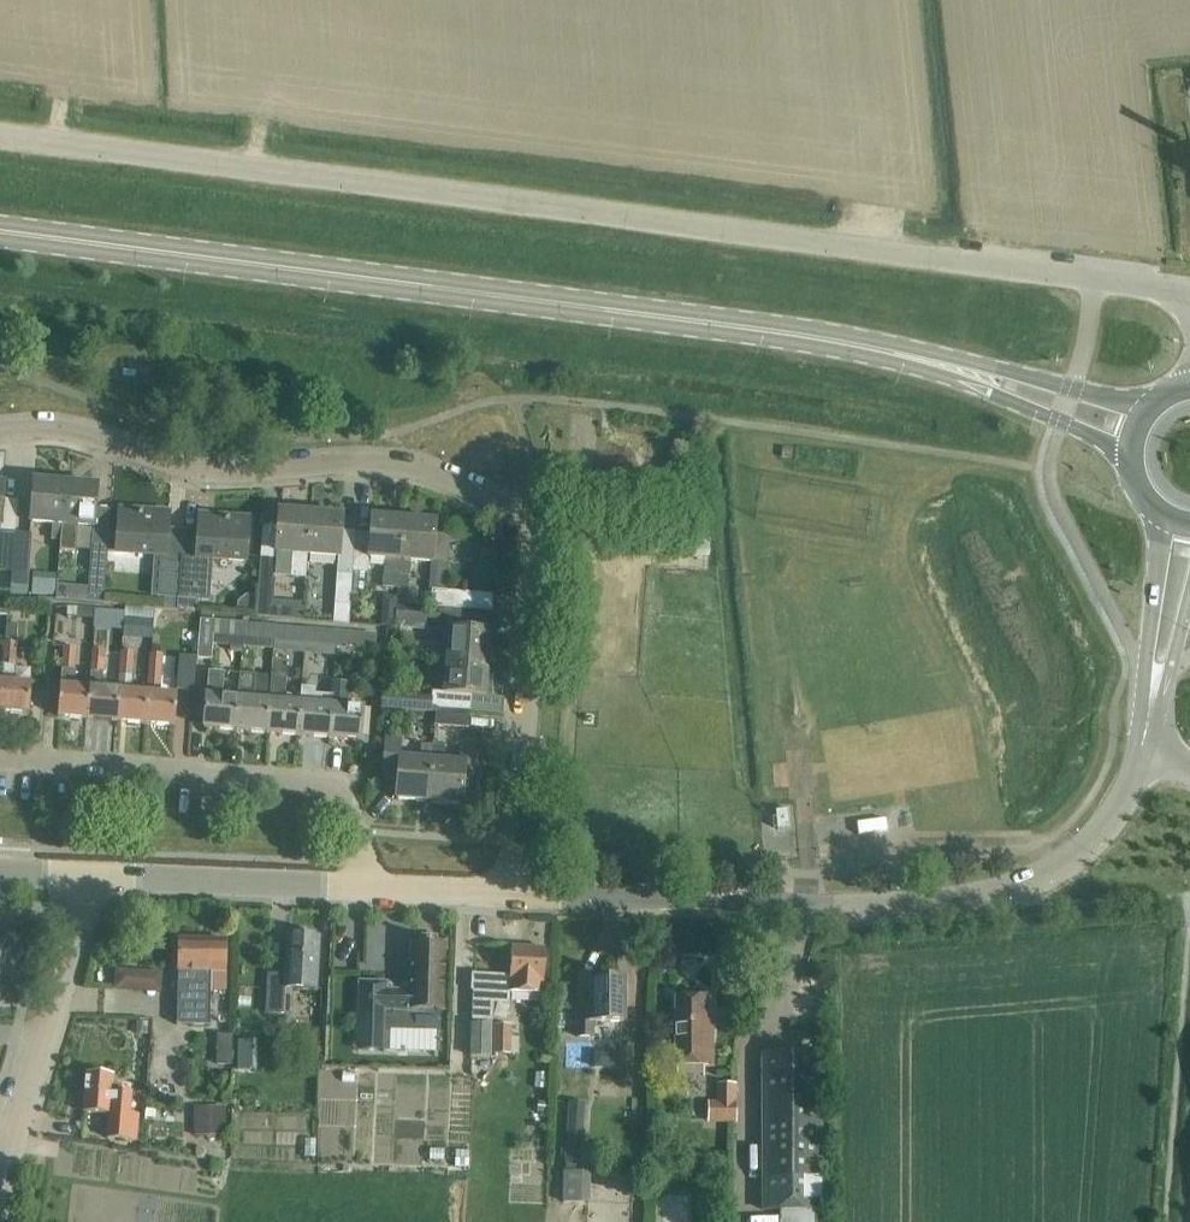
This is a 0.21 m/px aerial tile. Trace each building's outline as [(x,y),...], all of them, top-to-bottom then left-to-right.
[(32,505),(31,522),(53,524),(52,541),(59,541),(61,541),(62,541),(63,522),(66,483),(63,483),(34,481),(32,505)] [(61,541),(60,550),(68,551),(76,552),(78,526),(95,527),(96,510),(96,508),(98,486),(66,483),(63,522),(62,541),(61,541)] [(118,535),(116,552),(153,555),(150,596),(165,598),(164,608),(177,609),(177,599),(181,539),(168,538),(169,528),(170,514),(120,510),(118,534),(118,535)] [(309,513),(279,511),(276,552),(292,553),(290,576),(305,577),(306,554),(309,513)] [(343,515),(309,513),(306,554),(337,557),(333,610),(348,611),(354,551),(340,551),(343,515)] [(181,539),(177,599),(210,601),(213,559),(247,562),(250,520),(199,516),(198,540),(181,539)] [(356,532),(355,542),(353,572),(354,572),(364,573),(369,573),(370,558),(385,560),(384,575),(399,576),(403,519),(373,516),(371,533),(356,532)] [(408,576),(409,561),(431,563),(448,564),(450,539),(435,538),(436,521),(403,519),(399,576),(408,576)] [(14,576),(10,576),(13,532),(1,531),(0,539),(0,571),(5,571),(3,595),(12,596),(13,585),(14,576)] [(31,534),(13,532),(10,576),(14,576),(13,585),(27,587),(28,577),(31,534)] [(89,587),(88,602),(104,603),(107,551),(106,551),(107,535),(94,534),(93,533),(90,572),(89,587)] [(710,551),(710,540),(682,537),(682,538),(681,549),(710,551)] [(271,609),(275,558),(261,557),(257,616),(266,617),(267,609),(271,609)] [(33,572),(32,594),(55,596),(57,574),(33,572)] [(354,572),(353,589),(363,590),(364,573),(354,572)] [(427,623),(427,627),(438,628),(438,630),(448,631),(445,663),(488,666),(491,633),(490,633),(477,631),(479,616),(463,615),(464,609),(479,610),(480,593),(447,591),(432,590),(432,606),(433,607),(440,607),(439,613),(439,614),(428,613),(427,623)] [(238,602),(237,611),(254,612),(255,595),(246,595),(238,602)] [(281,614),(302,615),(303,602),(282,600),(281,614)] [(396,606),(384,605),(382,625),(394,626),(396,606)] [(244,623),(202,620),(199,658),(212,659),(213,643),(242,646),(244,623)] [(244,623),(242,646),(273,649),(273,641),(276,626),(244,623)] [(273,641),(305,642),(307,628),(276,626),(273,641)] [(305,642),(304,653),(310,653),(337,655),(337,646),(338,631),(307,628),(305,642)] [(338,631),(337,646),(377,648),(378,634),(338,631)] [(29,714),(32,683),(15,682),(17,665),(16,665),(17,642),(5,641),(2,681),(0,707),(0,712),(29,714)] [(60,692),(58,716),(88,719),(90,689),(77,688),(78,668),(75,668),(77,644),(64,643),(60,692)] [(90,689),(88,719),(117,721),(119,691),(106,690),(102,690),(106,649),(92,648),(91,671),(90,689)] [(119,691),(117,721),(146,723),(148,693),(132,692),(134,673),(135,650),(124,650),(122,673),(121,672),(119,691)] [(148,693),(146,723),(175,726),(177,702),(178,696),(161,695),(165,653),(153,652),(150,693),(148,693)] [(198,656),(180,655),(177,689),(195,690),(198,656)] [(488,666),(445,663),(443,692),(433,691),(432,695),(382,691),(381,708),(436,712),(436,709),(436,707),(471,710),(472,695),(486,696),(488,666)] [(204,728),(235,730),(237,700),(221,698),(223,671),(209,670),(208,674),(204,728)] [(240,673),(237,700),(235,730),(266,733),(269,701),(253,700),(255,674),(240,673)] [(333,681),(332,696),(329,738),(361,741),(364,709),(345,707),(347,682),(333,681)] [(266,733),(297,735),(300,704),(279,702),(280,685),(271,685),(269,701),(266,733)] [(300,704),(297,735),(329,738),(332,696),(316,694),(317,687),(302,686),(300,704)] [(436,712),(435,724),(469,728),(471,711),(436,709),(436,712)] [(385,753),(383,777),(398,778),(397,799),(412,800),(428,801),(432,761),(432,745),(420,744),(419,760),(401,759),(402,741),(386,740),(385,753)] [(432,761),(428,801),(462,804),(463,792),(478,793),(480,773),(481,753),(460,751),(459,764),(443,762),(444,741),(433,741),(432,745),(432,761)] [(787,811),(773,812),(774,830),(788,830),(787,811)] [(320,936),(288,934),(286,975),(269,974),(267,1012),(288,1013),(289,986),(318,987),(320,936)] [(179,939),(178,1024),(210,1025),(210,991),(226,992),(226,972),(226,964),(227,940),(179,939)] [(360,982),(359,1018),(372,1018),(372,1031),(427,1032),(427,1010),(445,1011),(447,943),(411,942),(410,991),(387,990),(387,983),(360,982)] [(473,973),(471,991),(473,991),(473,1020),(494,1021),(494,1003),(521,1003),(521,991),(542,992),(544,973),(546,949),(512,947),(510,976),(473,973)] [(116,988),(129,988),(130,972),(117,971),(116,988)] [(592,1008),(578,1008),(578,1018),(568,1018),(568,1036),(578,1036),(578,1037),(593,1036),(593,1021),(624,1021),(624,979),(592,979),(592,1008)] [(339,982),(336,1009),(356,1011),(359,983),(339,982)] [(669,1041),(676,1041),(676,1062),(713,1062),(713,1022),(705,1022),(705,998),(676,998),(676,1017),(669,1016),(664,1022),(663,1036),(669,1041)] [(137,1021),(136,1033),(148,1034),(149,1022),(137,1021)] [(472,1024),(471,1056),(490,1057),(491,1025),(472,1024)] [(495,1025),(494,1055),(512,1055),(513,1024),(495,1025)] [(217,1034),(216,1065),(232,1065),(233,1034),(217,1034)] [(763,1098),(763,1181),(762,1211),(781,1211),(780,1221),(825,1221),(825,1180),(824,1056),(763,1056),(763,1074),(763,1098)] [(536,1072),(535,1087),(546,1088),(547,1073),(536,1072)] [(111,1076),(87,1074),(84,1112),(110,1114),(108,1138),(136,1141),(139,1115),(130,1114),(132,1094),(113,1092),(114,1076),(111,1076)] [(716,1115),(737,1115),(737,1083),(717,1083),(716,1115)] [(539,1100),(537,1113),(546,1114),(548,1101),(539,1100)] [(569,1101),(565,1160),(582,1161),(586,1102),(569,1101)] [(194,1106),(194,1135),(226,1135),(225,1106),(194,1106)] [(146,1108),(145,1121),(156,1122),(157,1109),(146,1108)] [(430,1148),(430,1160),(445,1160),(445,1149),(430,1148)] [(456,1150),(455,1166),(470,1167),(471,1151),(456,1150)] [(561,1204),(579,1204),(579,1169),(565,1169),(564,1184),(562,1184),(561,1204)]
